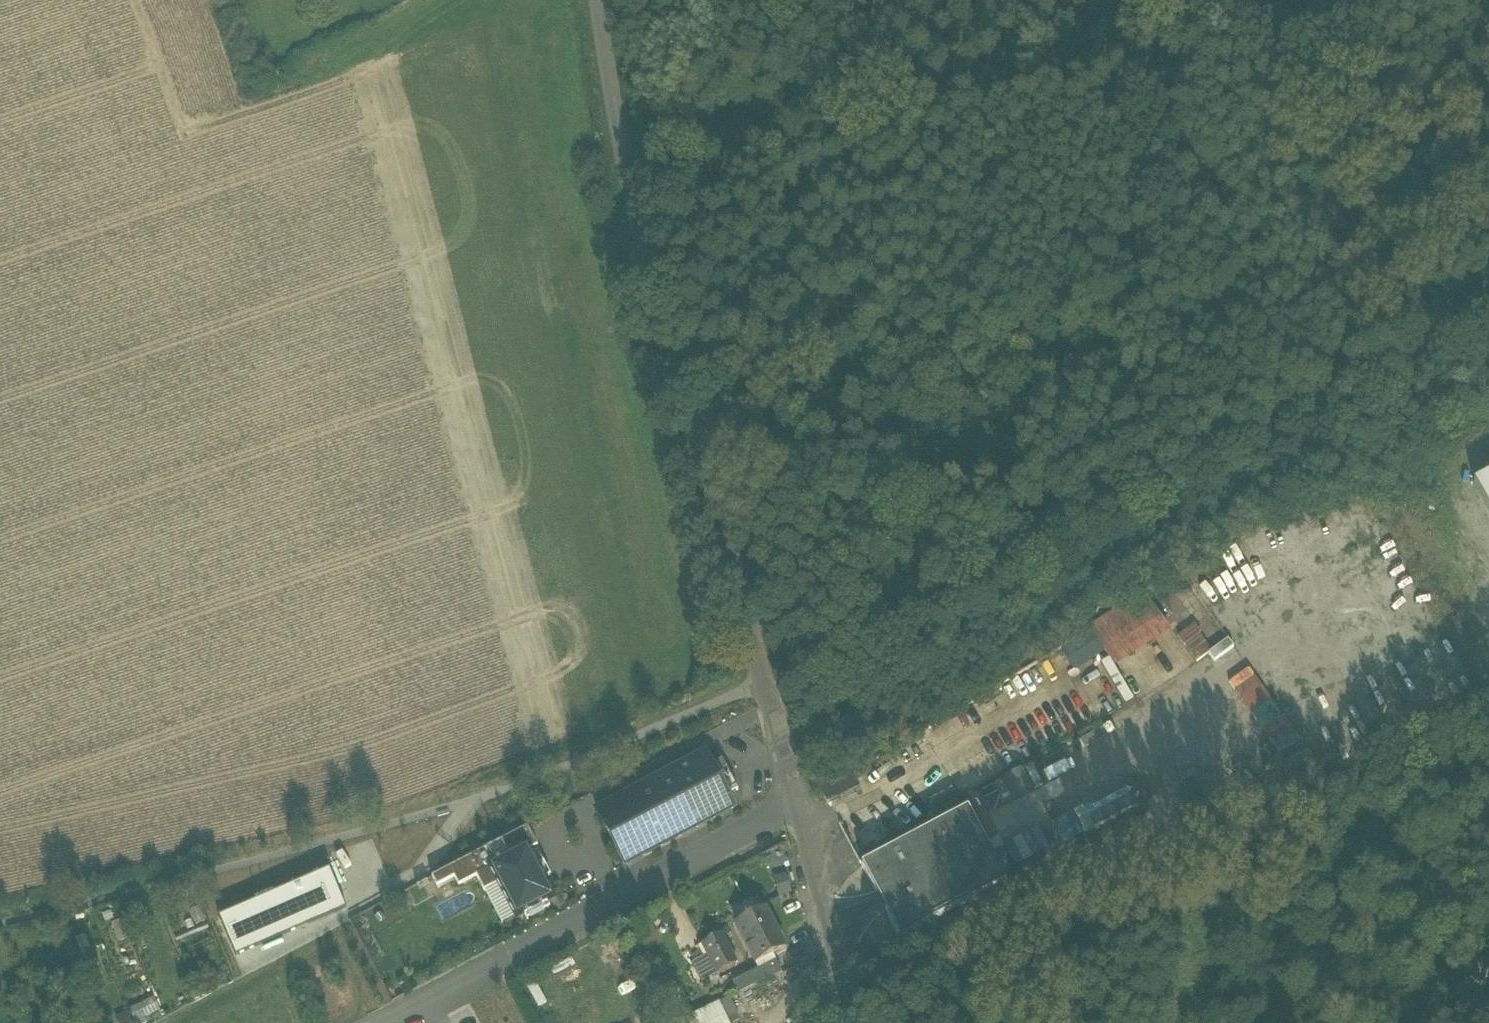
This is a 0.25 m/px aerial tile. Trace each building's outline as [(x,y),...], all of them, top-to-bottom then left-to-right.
[(1473,484),(1488,514),(1488,476),(1473,484)] [(1148,595),(1091,631),(1104,654),(1114,670),(1172,635),(1148,595)] [(1091,631),(1060,649),(1074,672),(1104,654),(1091,631)] [(734,809),(727,797),(712,768),(705,756),(654,783),(597,813),(626,866),(734,809)] [(723,762),(712,768),(727,797),(738,792),(723,762)] [(588,796),(597,813),(654,783),(645,766),(588,796)] [(1024,770),(1000,782),(1012,803),(1035,791),(1024,770)] [(863,866),(901,939),(1006,883),(969,811),(863,866)] [(455,878),(459,886),(476,878),(492,869),(527,851),(528,852),(538,846),(528,827),(450,868),(455,878)] [(500,885),(517,919),(553,900),(528,852),(527,851),(492,869),(500,885)] [(437,887),(455,878),(450,868),(432,877),(437,887)] [(219,918),(236,955),(346,907),(330,869),(219,918)] [(492,869),(476,878),(484,893),(500,885),(492,869)] [(792,894),(787,875),(774,879),(779,899),(792,894)] [(501,927),(517,919),(500,885),(484,893),(501,927)] [(205,921),(199,906),(190,910),(196,925),(205,921)] [(736,928),(756,965),(786,949),(765,912),(736,928)] [(128,937),(121,919),(111,923),(118,941),(128,937)] [(710,960),(719,975),(737,965),(721,935),(702,945),(710,960)] [(748,974),(755,986),(784,972),(777,959),(748,974)] [(696,967),(704,983),(719,975),(710,960),(696,967)] [(221,979),(215,967),(204,972),(210,984),(221,979)] [(755,986),(748,974),(732,982),(738,994),(755,986)] [(154,997),(129,1008),(135,1022),(161,1011),(154,997)] [(730,998),(718,1004),(727,1022),(735,1022),(741,1021),(730,998)] [(718,1004),(678,1022),(727,1022),(718,1004)] [(128,1011),(115,1017),(118,1022),(133,1022),(128,1011)]
